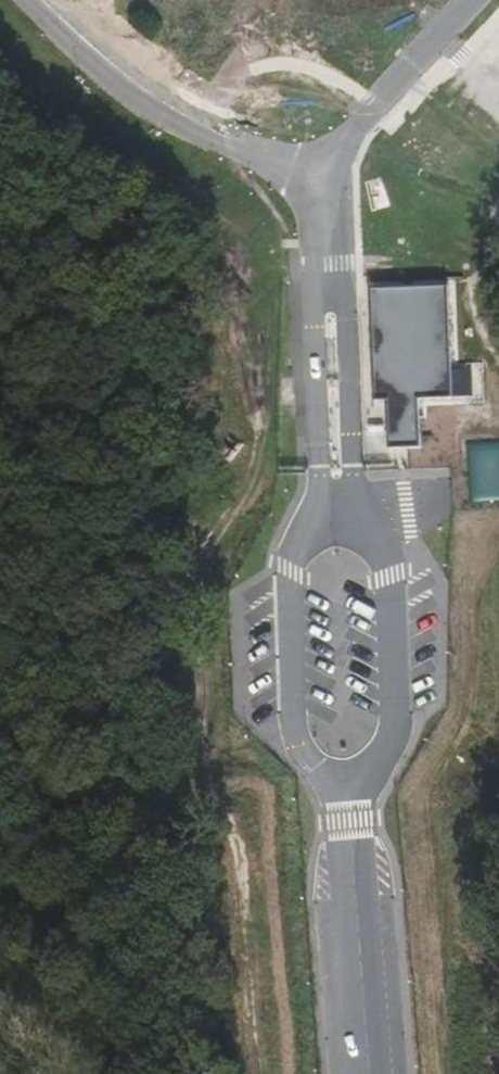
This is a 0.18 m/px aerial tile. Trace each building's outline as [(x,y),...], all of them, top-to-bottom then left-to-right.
[(458,400),(455,286),(368,291),(374,400),(388,400),(391,447),(422,446),(422,403),(458,400)]
